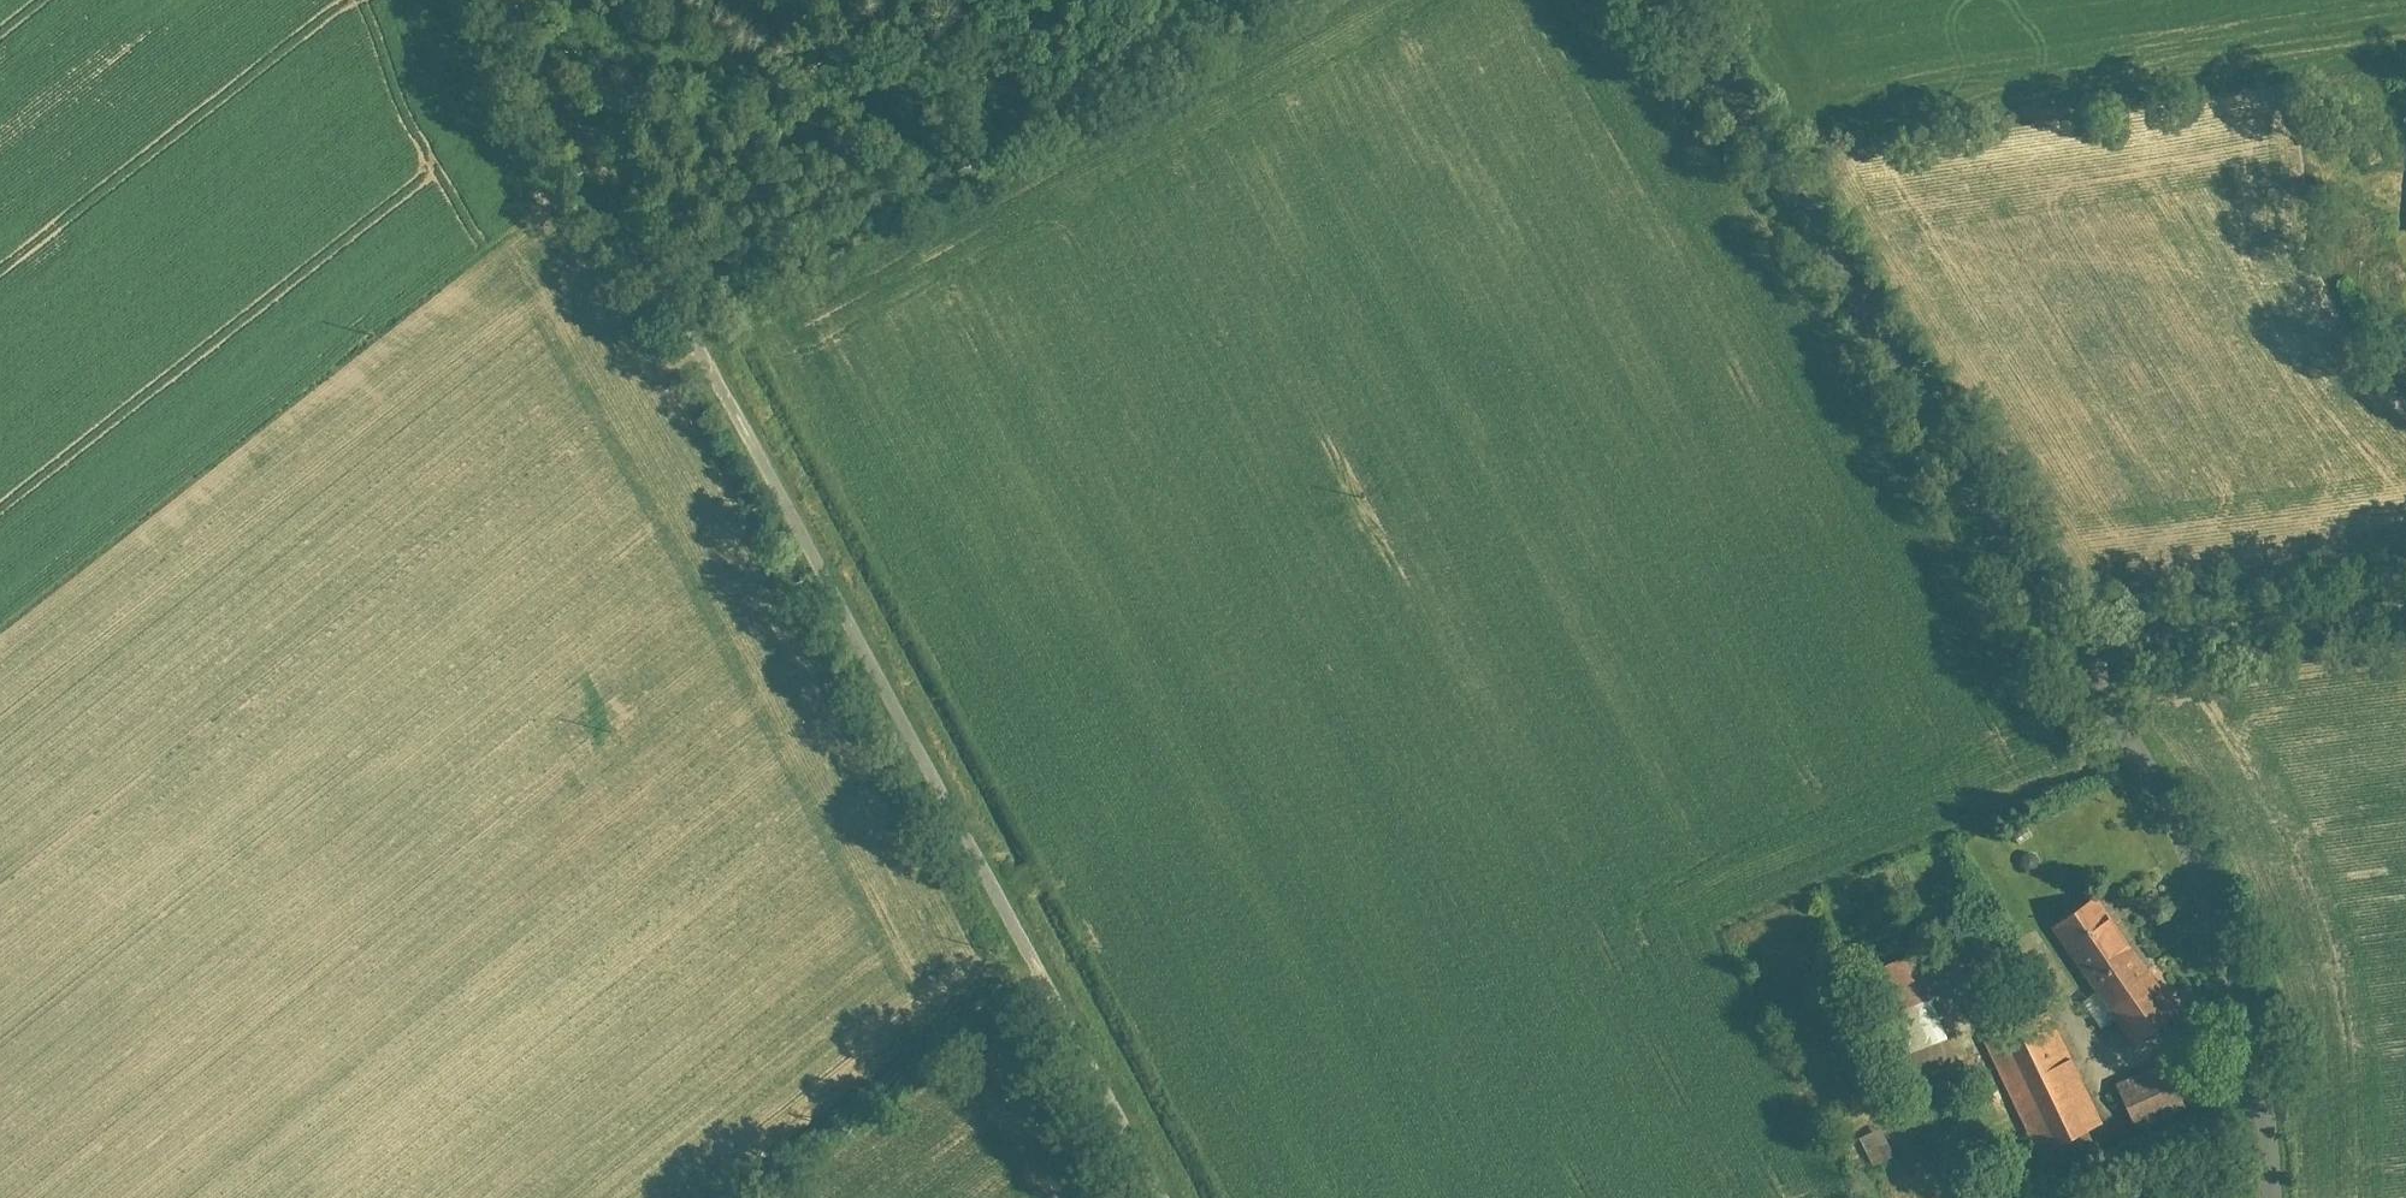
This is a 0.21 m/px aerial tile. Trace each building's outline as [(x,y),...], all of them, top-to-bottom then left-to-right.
[(2102,900),(2054,931),(2134,1053),(2181,1021),(2102,900)] [(1917,961),(1878,977),(1922,1084),(1962,1068),(1917,961)] [(2056,1012),(1983,1047),(2037,1161),(2090,1136),(2111,1126),(2056,1012)] [(2167,1070),(2119,1089),(2136,1130),(2184,1111),(2167,1070)] [(2037,1161),(2049,1186),(2102,1161),(2090,1136),(2037,1161)]
